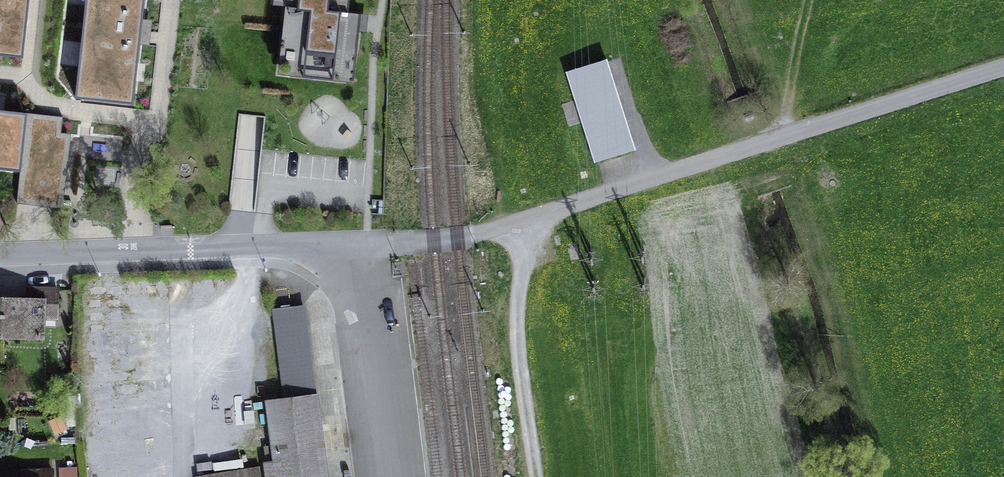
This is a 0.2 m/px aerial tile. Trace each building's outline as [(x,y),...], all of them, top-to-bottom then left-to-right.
[(22,57),(29,0),(0,0),(0,55),(22,57)] [(75,98),(133,104),(142,24),(144,0),(86,0),(75,98)] [(285,6),(281,48),(293,49),(290,76),(346,82),(349,55),(356,56),(360,23),(361,14),(349,12),(341,12),(342,0),(286,0),(285,6)] [(349,12),(350,0),(342,0),(341,12),(349,12)] [(278,74),(290,76),(293,49),(281,48),(278,74)] [(346,82),(354,83),(356,56),(349,55),(346,82)] [(596,162),(636,150),(607,60),(567,73),(576,101),(583,121),(596,162)] [(583,121),(576,101),(566,104),(572,125),(583,121)] [(21,171),(27,113),(0,110),(0,169),(21,171)] [(27,289),(27,299),(3,298),(1,337),(41,339),(41,317),(42,306),(57,306),(57,291),(27,289)] [(303,305),(272,309),(284,401),(270,402),(275,449),(277,463),(267,464),(269,476),(325,476),(303,305)] [(41,317),(56,318),(57,306),(42,306),(41,317)] [(267,464),(277,463),(275,449),(266,450),(267,464)] [(61,476),(76,476),(77,476),(76,467),(60,468),(61,476)] [(196,476),(260,476),(259,467),(196,476)]
